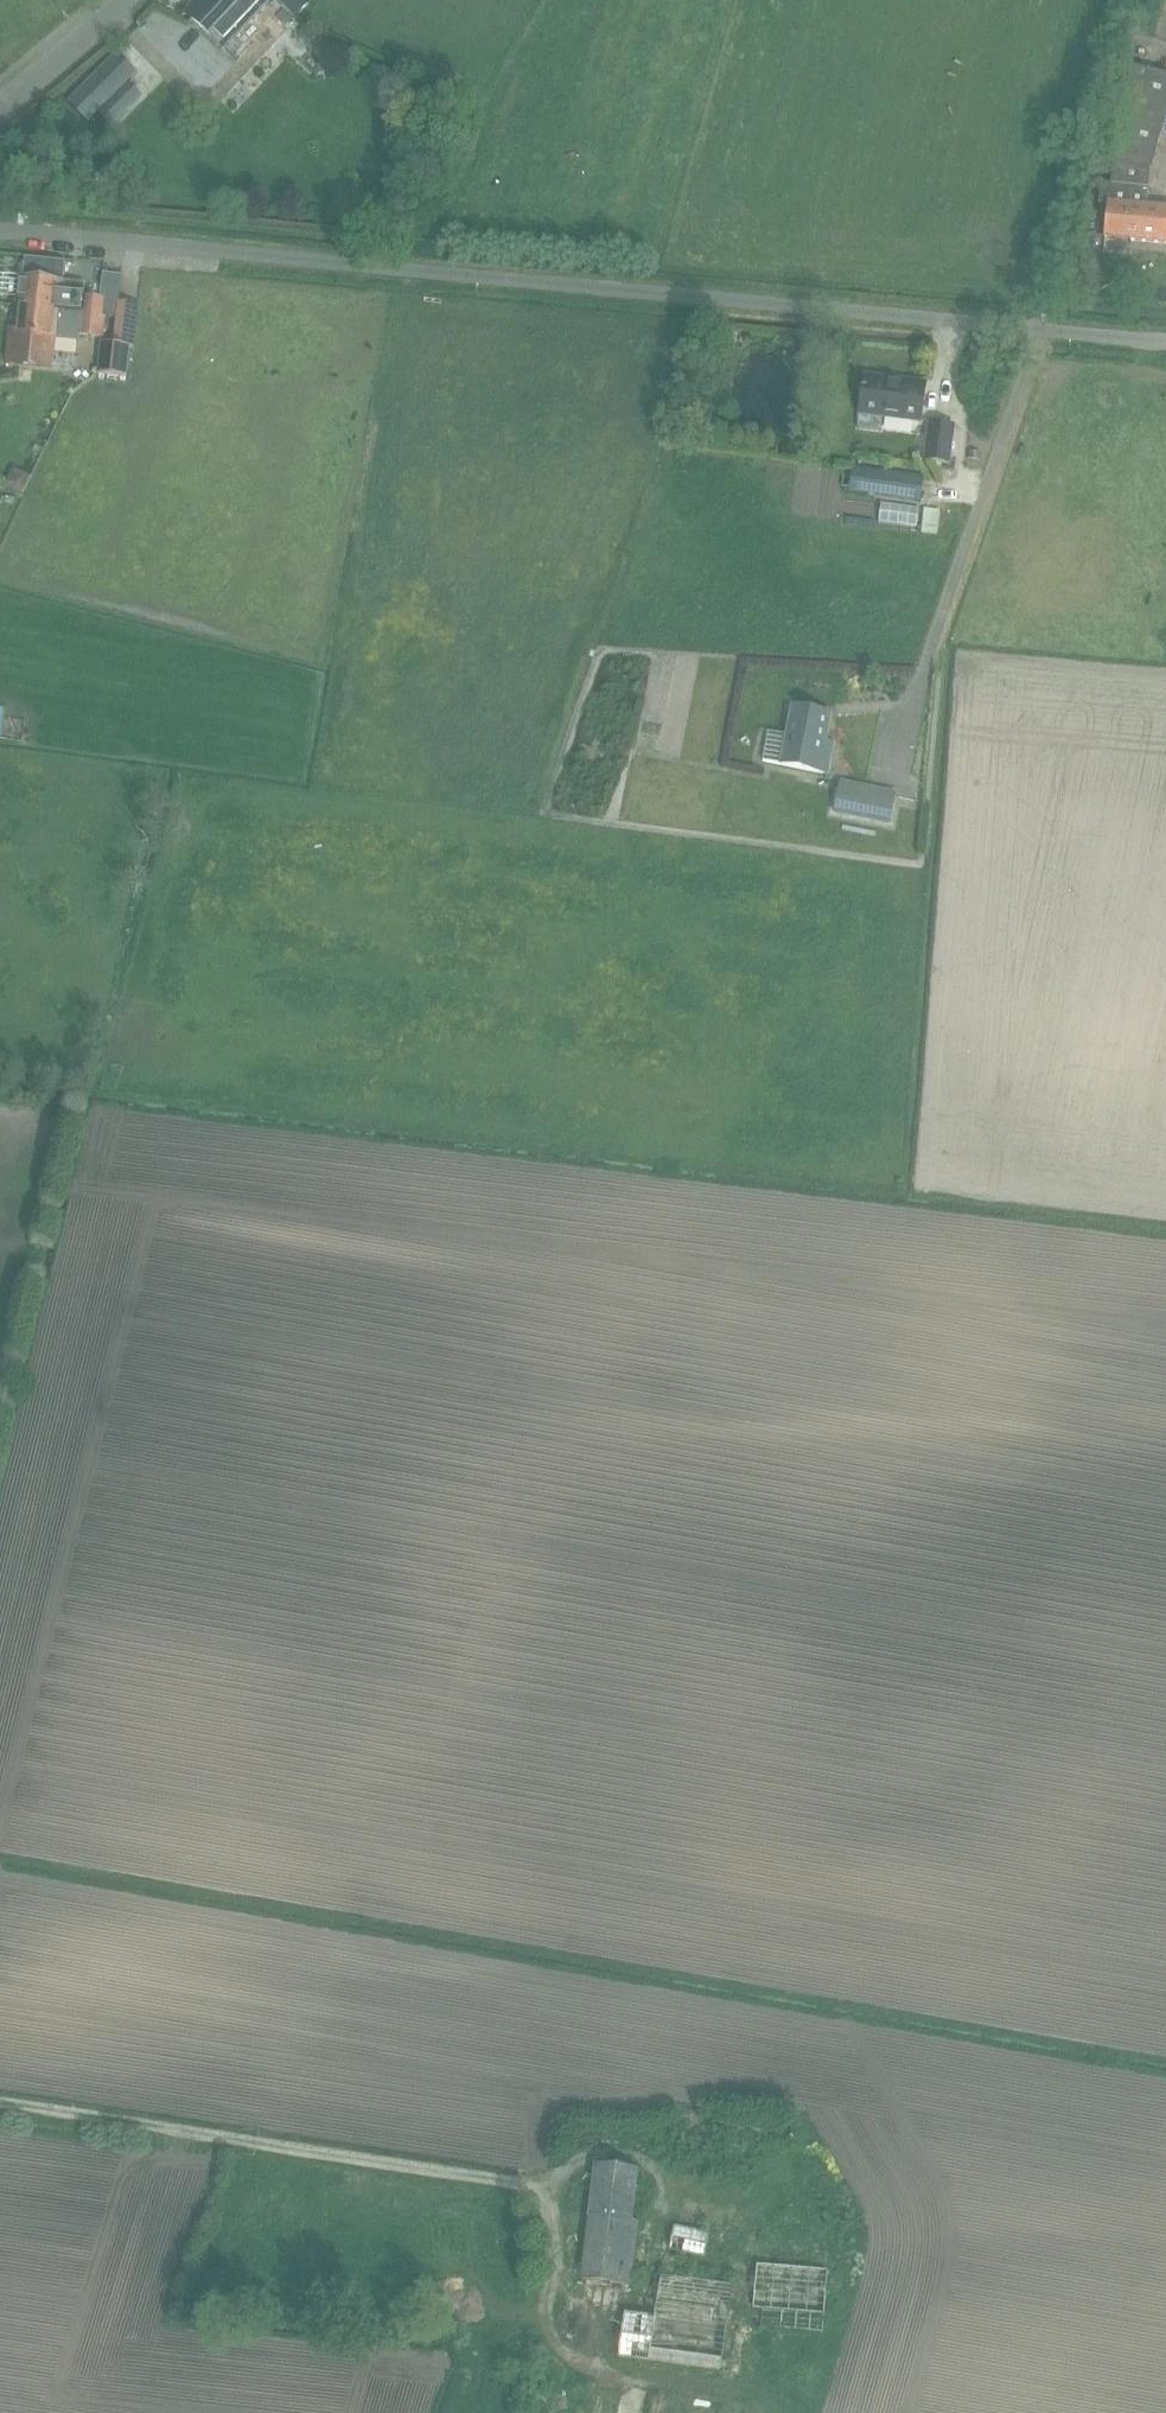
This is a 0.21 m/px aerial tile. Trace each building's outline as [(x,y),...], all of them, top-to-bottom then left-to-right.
[(224,49),(270,0),(209,0),(204,5),(202,3),(197,3),(193,7),(193,12),(195,14),(192,18),(224,49)] [(296,17),(309,4),(305,0),(278,0),(296,17)] [(156,43),(101,98),(112,109),(121,100),(137,115),(182,68),(156,43)] [(1102,133),(1095,156),(1114,161),(1111,184),(1102,183),(1100,202),(1109,203),(1105,238),(1165,245),(1165,209),(1147,207),(1151,170),(1165,112),(1165,75),(1120,63),(1102,133)] [(22,277),(19,305),(101,315),(100,317),(106,318),(118,319),(120,304),(122,283),(123,276),(122,276),(104,274),(103,274),(103,281),(102,291),(84,289),(85,285),(78,285),(65,283),(66,282),(63,282),(64,264),(27,260),(25,278),(23,277),(22,277)] [(146,329),(151,291),(129,288),(127,306),(137,307),(134,327),(146,329)] [(101,315),(19,305),(17,329),(11,329),(7,361),(46,365),(48,339),(72,342),(73,336),(103,338),(106,318),(100,317),(101,315)] [(102,345),(98,375),(127,378),(130,349),(102,345)] [(860,414),(921,422),(926,385),(865,377),(860,414)] [(929,422),(924,462),(951,465),(956,426),(929,422)] [(850,492),(898,498),(921,501),(924,478),(853,468),(850,492)] [(960,514),(961,497),(945,496),(944,513),(960,514)] [(782,766),(805,770),(828,775),(834,744),(826,742),(831,716),(793,708),(782,766)] [(85,735),(86,718),(68,717),(67,734),(85,735)] [(897,795),(841,785),(836,813),(892,823),(897,795)] [(582,2280),(632,2286),(639,2222),(632,2221),(639,2170),(596,2165),(582,2280)] [(812,2208),(812,2220),(835,2220),(835,2207),(812,2208)] [(674,2226),(670,2250),(705,2257),(709,2234),(674,2226)] [(758,2265),(754,2308),(825,2314),(829,2271),(758,2265)] [(656,2317),(625,2313),(619,2357),(721,2371),(733,2286),(661,2276),(656,2317)]
